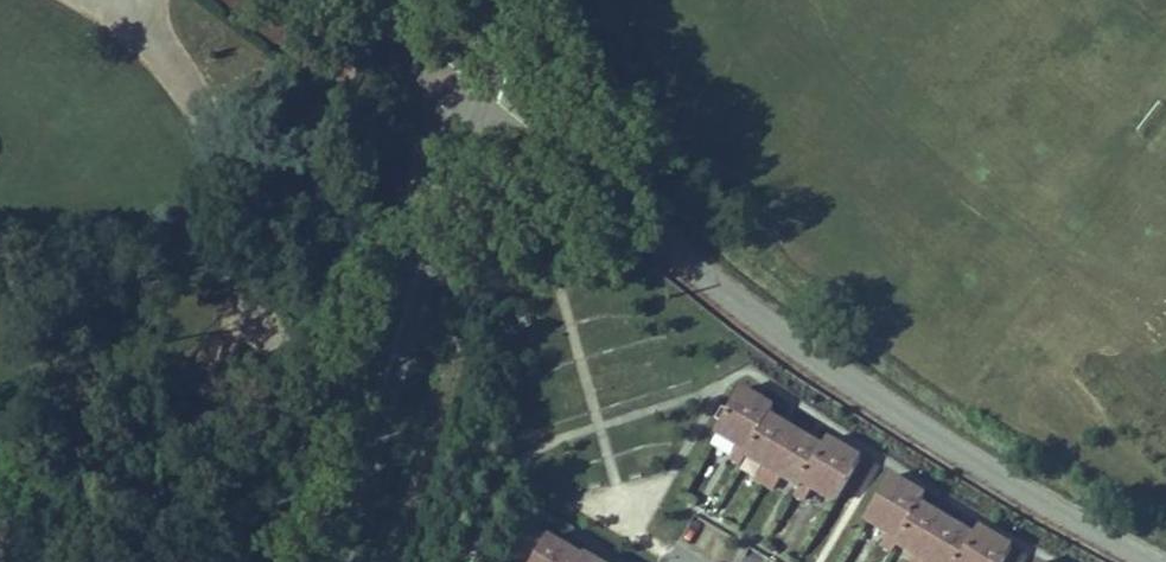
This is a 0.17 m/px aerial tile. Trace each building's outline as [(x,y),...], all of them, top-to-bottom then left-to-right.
[(817,500),(834,510),(861,463),(838,449),(829,444),(824,453),(770,422),(776,413),(753,400),(741,393),(714,440),(736,453),(729,463),(740,470),(744,463),(762,474),(756,484),(762,487),(773,494),(779,484),(786,488),(795,493),(808,501),(811,496),(817,500)] [(1012,550),(980,531),(975,540),(921,509),(926,500),(892,480),(865,527),(879,535),(886,539),(880,550),(890,556),(894,550),(906,557),(913,561),(912,561),(1005,561),(1012,550)] [(584,558),(582,561),(547,541),(546,542),(527,531),(509,560),(512,561),(590,561),(584,558)]
